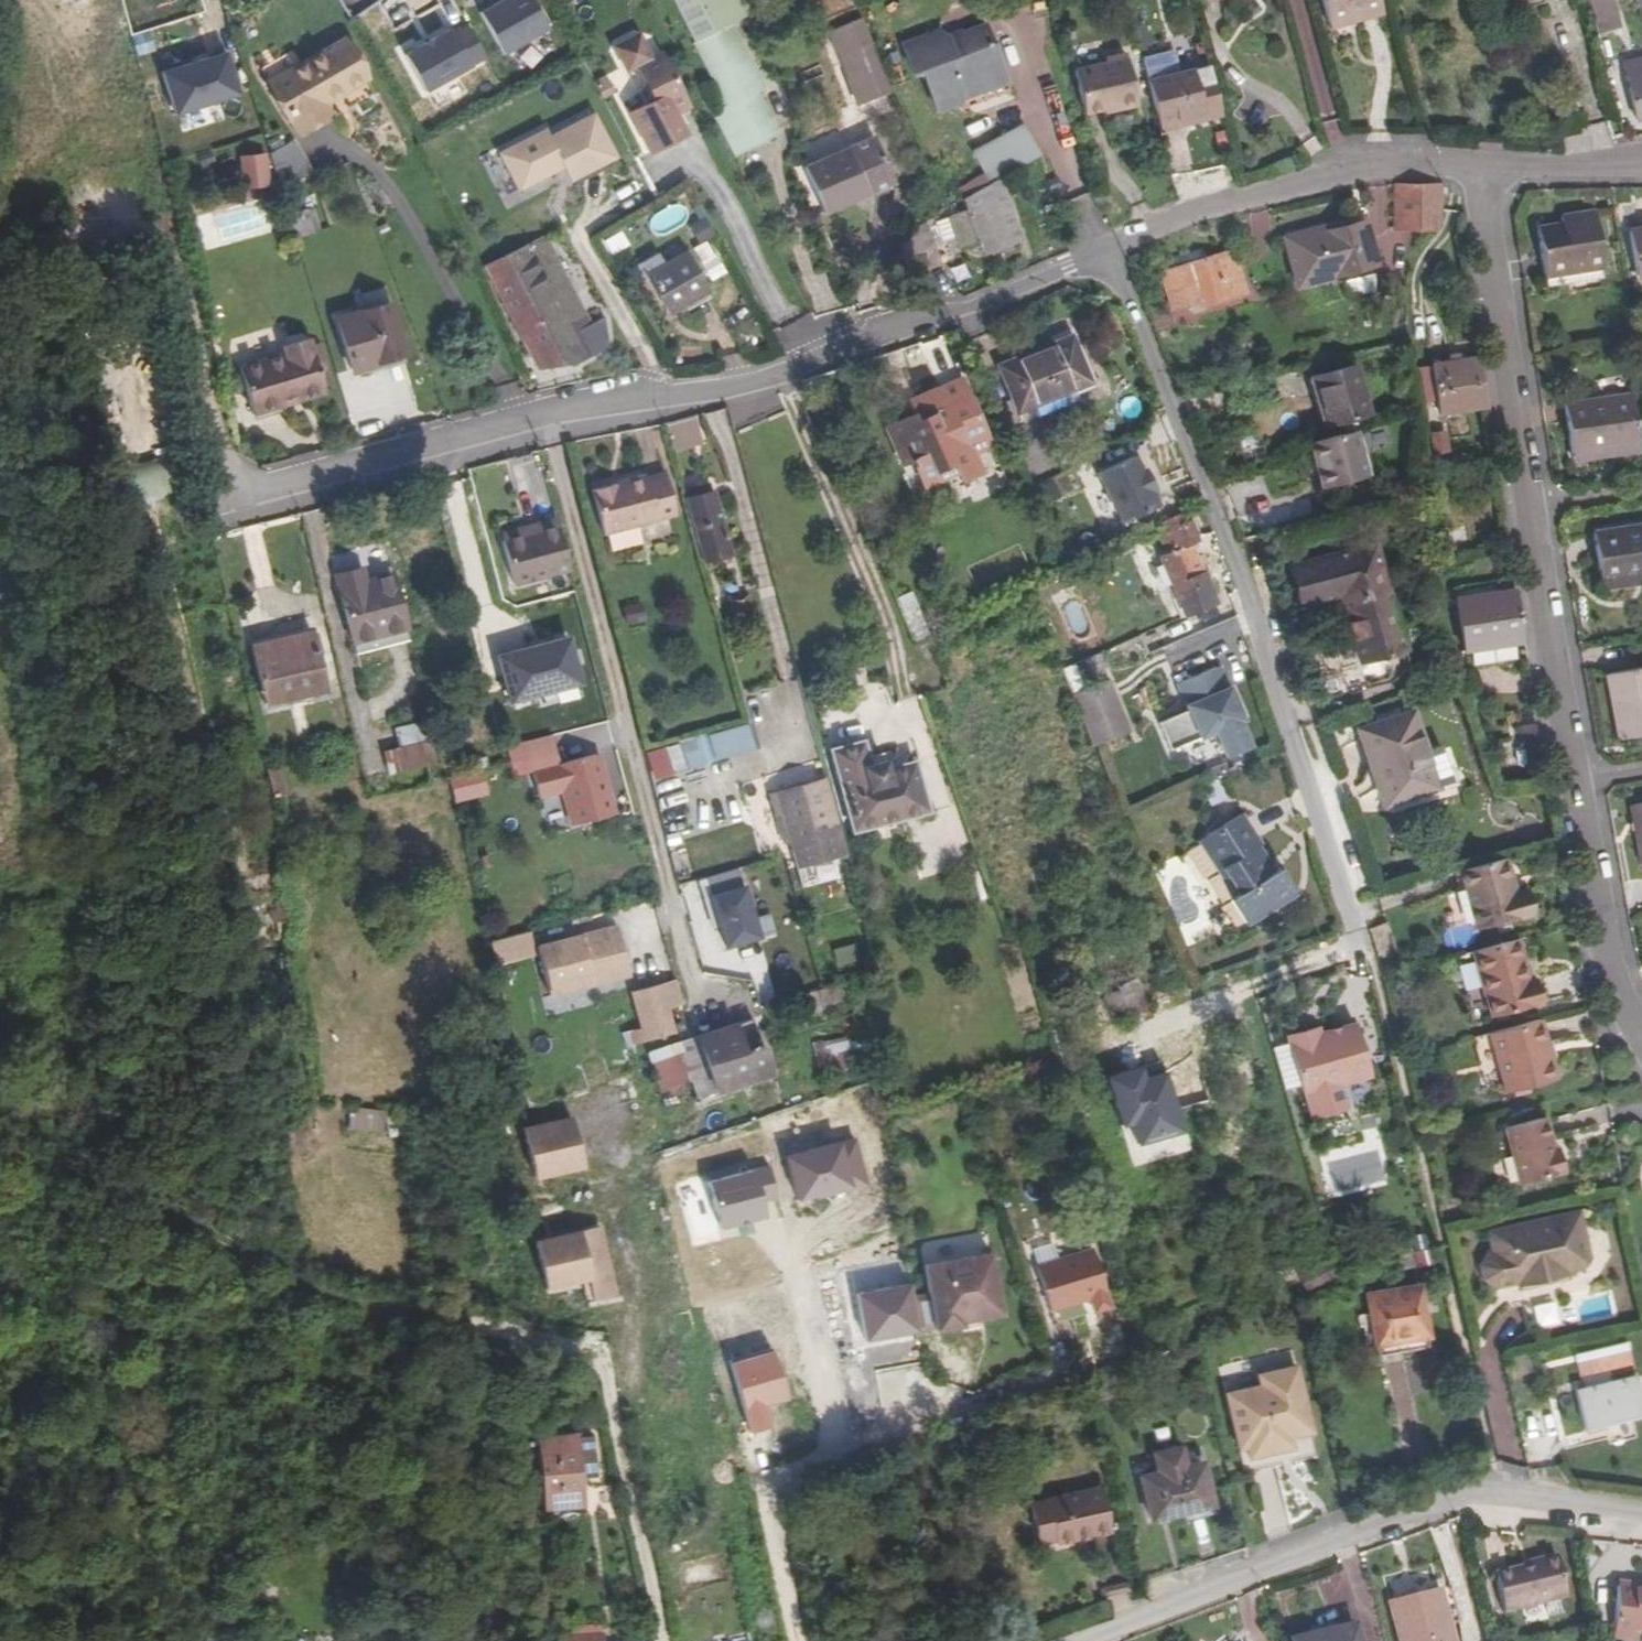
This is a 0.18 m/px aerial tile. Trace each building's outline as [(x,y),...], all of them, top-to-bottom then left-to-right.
[(471,13),(497,0),(465,0),(471,13)] [(546,34),(531,0),(497,0),(478,8),(498,54),(546,34)] [(1326,27),(1358,18),(1360,23),(1381,17),(1377,0),(1319,0),(1326,27)] [(1521,10),(1555,0),(1519,0),(1521,10)] [(1595,38),(1621,30),(1612,0),(1584,0),(1595,38)] [(844,26),(854,48),(864,44),(852,22),(844,26)] [(291,120),(323,100),(366,74),(335,23),(261,68),(291,120)] [(852,50),(854,48),(844,26),(823,36),(855,106),(873,98),(852,50)] [(954,44),(949,46),(970,91),(997,79),(976,29),(952,39),(954,44)] [(636,36),(620,44),(618,51),(626,67),(632,69),(638,67),(645,85),(642,87),(640,94),(646,105),(631,113),(650,152),(686,134),(676,114),(672,107),(686,99),(662,52),(652,57),(643,38),(636,36)] [(970,91),(949,46),(942,49),(937,37),(899,54),(912,82),(917,80),(934,119),(956,109),(951,100),(970,91)] [(172,117),(240,97),(225,51),(158,71),(172,117)] [(907,85),(912,82),(899,54),(895,56),(907,85)] [(1168,55),(1138,64),(1156,130),(1220,113),(1207,68),(1174,77),(1168,55)] [(1069,75),(1080,116),(1132,103),(1121,58),(1099,63),(1100,68),(1069,75)] [(422,137),(440,131),(406,60),(399,63),(430,127),(420,132),(422,137)] [(1624,71),(1635,121),(1641,120),(1641,75),(1634,77),(1632,69),(1624,71)] [(970,91),(974,101),(1002,89),(997,79),(970,91)] [(956,109),(974,101),(970,91),(951,100),(956,109)] [(690,107),(686,99),(672,107),(676,114),(690,107)] [(325,104),(323,100),(291,120),(293,123),(325,104)] [(612,158),(592,114),(544,137),(541,129),(496,153),(515,190),(558,167),(566,180),(612,158)] [(1019,132),(994,145),(1008,176),(1035,160),(1019,132)] [(820,211),(823,210),(888,179),(868,136),(801,166),(820,211)] [(300,144),(270,150),(277,182),(307,176),(300,144)] [(1008,176),(994,145),(969,159),(980,180),(985,189),(1008,176)] [(266,153),(239,156),(242,189),(269,186),(266,153)] [(980,180),(960,191),(964,200),(985,189),(980,180)] [(1438,231),(1439,215),(1439,208),(1439,185),(1395,183),(1394,230),(1438,231)] [(964,200),(960,191),(952,196),(956,205),(964,200)] [(1000,196),(943,214),(952,244),(969,240),(967,231),(971,229),(978,250),(1013,240),(1000,196)] [(289,219),(296,244),(311,239),(304,215),(289,219)] [(1541,225),(1545,276),(1605,270),(1599,215),(1564,217),(1564,224),(1541,225)] [(688,225),(696,243),(713,235),(704,217),(688,225)] [(938,266),(922,223),(892,240),(907,278),(938,266)] [(1374,267),(1364,226),(1321,237),(1320,232),(1286,242),(1297,286),(1374,267)] [(1625,236),(1633,279),(1641,277),(1641,232),(1625,236)] [(711,281),(725,272),(706,241),(692,250),(711,281)] [(586,334),(542,244),(489,270),(545,382),(581,373),(599,362),(608,351),(604,324),(586,334)] [(706,291),(685,254),(647,275),(668,312),(706,291)] [(1235,256),(1203,263),(1157,273),(1166,311),(1183,307),(1185,316),(1201,312),(1201,309),(1245,300),(1235,256)] [(1605,270),(1545,276),(1546,287),(1606,282),(1605,270)] [(359,307),(389,301),(387,288),(356,294),(359,307)] [(353,387),(373,382),(407,372),(393,322),(339,338),(353,387)] [(294,407),(322,399),(306,343),(298,339),(284,342),(279,350),(281,358),(237,371),(250,419),(281,411),(280,406),(293,402),(294,407)] [(1065,339),(1050,346),(995,368),(1013,411),(1083,384),(1065,339)] [(1482,358),(1473,360),(1481,407),(1490,406),(1482,358)] [(1481,407),(1473,360),(1432,367),(1441,413),(1481,407)] [(1326,426),(1369,414),(1356,366),(1312,378),(1326,426)] [(1629,379),(1596,382),(1597,396),(1630,393),(1629,379)] [(916,424),(913,418),(885,429),(902,467),(909,464),(913,472),(916,470),(924,489),(956,474),(960,482),(979,473),(971,455),(989,447),(961,381),(922,397),(927,412),(930,418),(916,424)] [(1576,452),(1628,445),(1621,397),(1570,404),(1576,452)] [(927,412),(913,418),(916,424),(930,418),(927,412)] [(1351,428),(1305,440),(1317,486),(1363,474),(1351,428)] [(1431,452),(1448,450),(1446,431),(1430,432),(1431,452)] [(1628,445),(1576,452),(1577,460),(1629,454),(1628,445)] [(1098,473),(1122,523),(1157,506),(1150,491),(1155,489),(1145,469),(1141,471),(1134,457),(1098,473)] [(126,476),(141,506),(164,494),(149,464),(126,476)] [(643,477),(589,490),(601,535),(673,515),(662,474),(643,478),(643,477)] [(1161,504),(1175,500),(1169,480),(1154,484),(1161,504)] [(707,489),(681,495),(698,558),(725,550),(707,489)] [(1184,511),(1156,525),(1160,536),(1156,537),(1164,556),(1158,558),(1181,613),(1218,598),(1207,573),(1192,579),(1180,548),(1195,542),(1184,511)] [(533,529),(528,530),(539,572),(564,565),(551,516),(531,521),(533,529)] [(1604,576),(1641,573),(1641,524),(1600,527),(1604,576)] [(528,530),(503,536),(514,578),(539,572),(528,530)] [(509,580),(514,578),(503,536),(498,538),(509,580)] [(1401,648),(1373,544),(1289,568),(1299,607),(1339,596),(1357,662),(1401,648)] [(353,640),(406,625),(390,573),(364,580),(360,567),(333,575),(353,640)] [(1604,576),(1605,585),(1641,582),(1641,573),(1604,576)] [(1517,592),(1513,593),(1524,657),(1527,657),(1517,592)] [(1496,661),(1524,657),(1513,593),(1457,600),(1465,653),(1495,648),(1496,661)] [(638,602),(619,608),(626,626),(644,619),(638,602)] [(406,625),(353,640),(356,651),(409,636),(406,625)] [(288,641),(302,695),(329,689),(315,635),(288,641)] [(493,655),(506,706),(581,686),(568,636),(493,655)] [(302,695),(288,641),(255,650),(269,704),(302,695)] [(1062,671),(1070,692),(1084,686),(1075,665),(1062,671)] [(1617,669),(1621,734),(1641,733),(1641,667),(1617,669)] [(1223,692),(1227,690),(1217,669),(1213,671),(1223,692)] [(1224,757),(1248,748),(1237,723),(1241,721),(1227,690),(1223,692),(1213,671),(1174,685),(1184,710),(1155,720),(1166,747),(1211,732),(1224,757)] [(1114,716),(1121,713),(1109,682),(1072,697),(1092,748),(1120,737),(1114,716)] [(1382,803),(1449,779),(1437,742),(1420,748),(1407,712),(1356,729),(1382,803)] [(1114,716),(1120,737),(1127,734),(1121,713),(1114,716)] [(431,717),(403,724),(413,763),(441,755),(431,717)] [(1252,746),(1241,721),(1237,723),(1248,748),(1252,746)] [(653,780),(755,750),(747,723),(645,753),(653,780)] [(392,768),(413,763),(403,724),(397,725),(402,744),(387,748),(392,768)] [(1530,784),(1546,783),(1545,777),(1538,737),(1523,739),(1530,784)] [(832,750),(853,830),(924,811),(914,771),(888,778),(883,761),(867,765),(861,743),(832,750)] [(612,816),(596,756),(533,773),(539,798),(564,792),(574,827),(612,816)] [(484,764),(452,773),(458,793),(489,784),(484,764)] [(800,772),(794,773),(821,874),(847,868),(825,781),(804,786),(800,772)] [(797,879),(821,874),(794,773),(788,775),(792,791),(776,794),(782,816),(777,817),(783,843),(787,841),(797,879)] [(1204,787),(1210,805),(1226,800),(1219,781),(1204,787)] [(1242,816),(1213,833),(1231,864),(1217,873),(1232,899),(1228,901),(1243,926),(1294,895),(1279,871),(1271,876),(1256,850),(1260,848),(1242,816)] [(1199,841),(1217,873),(1231,864),(1213,833),(1199,841)] [(1458,866),(1473,920),(1475,928),(1524,914),(1518,890),(1512,891),(1503,854),(1458,866)] [(682,884),(703,973),(746,963),(751,984),(764,981),(755,947),(760,946),(742,869),(682,884)] [(1464,891),(1448,895),(1455,927),(1471,923),(1464,891)] [(589,964),(623,956),(614,926),(533,946),(549,993),(593,982),(589,964)] [(495,967),(535,957),(529,933),(489,942),(495,967)] [(1483,993),(1488,1015),(1541,1002),(1535,979),(1527,981),(1517,939),(1469,952),(1480,994),(1483,993)] [(623,956),(589,964),(593,982),(629,973),(623,956)] [(1504,1091),(1513,1089),(1528,1085),(1554,1078),(1539,1018),(1488,1031),(1504,1091)] [(760,1020),(730,1029),(743,1083),(774,1074),(760,1020)] [(1291,1039),(1287,1047),(1302,1096),(1338,1086),(1338,1087),(1369,1077),(1354,1025),(1319,1036),(1310,1038),(1302,1035),(1291,1039)] [(743,1083),(730,1029),(716,1033),(728,1087),(743,1083)] [(1316,1030),(1302,1035),(1310,1038),(1319,1036),(1316,1030)] [(681,1032),(647,1042),(658,1088),(692,1078),(683,1042),(681,1032)] [(728,1087),(716,1033),(699,1038),(713,1091),(728,1087)] [(713,1091),(699,1038),(683,1042),(692,1078),(696,1096),(713,1091)] [(814,1046),(820,1078),(855,1071),(849,1039),(814,1046)] [(1530,1093),(1528,1085),(1513,1089),(1515,1097),(1530,1093)] [(1634,1096),(1621,1117),(1641,1129),(1641,1102),(1634,1096)] [(381,1118),(352,1112),(348,1127),(378,1132),(381,1118)] [(1545,1136),(1539,1115),(1502,1125),(1516,1180),(1561,1167),(1554,1144),(1545,1146),(1542,1138),(1545,1136)] [(1331,1125),(1339,1158),(1362,1153),(1355,1119),(1331,1125)] [(528,1130),(539,1180),(586,1169),(575,1120),(528,1130)] [(789,1157),(802,1204),(871,1185),(857,1138),(789,1157)] [(442,1149),(433,1149),(432,1170),(442,1170),(442,1149)] [(1365,1152),(1362,1153),(1339,1158),(1347,1195),(1373,1189),(1365,1152)] [(711,1184),(722,1227),(767,1216),(763,1202),(775,1199),(768,1170),(711,1184)] [(1582,1205),(1578,1206),(1583,1229),(1587,1229),(1582,1205)] [(1592,1254),(1587,1229),(1583,1229),(1578,1206),(1486,1225),(1490,1246),(1479,1248),(1470,1261),(1473,1275),(1486,1284),(1507,1280),(1519,1267),(1530,1328),(1566,1322),(1557,1272),(1567,1271),(1567,1268),(1585,1264),(1592,1254)] [(584,1280),(592,1308),(622,1300),(603,1228),(538,1245),(549,1290),(584,1280)] [(968,1255),(964,1237),(921,1247),(925,1264),(968,1255)] [(1085,1248),(1029,1266),(1047,1323),(1103,1306),(1085,1248)] [(917,1298),(923,1331),(939,1328),(939,1333),(967,1327),(965,1317),(980,1314),(981,1320),(1006,1315),(994,1254),(928,1267),(933,1295),(917,1298)] [(1324,1264),(1298,1276),(1304,1291),(1331,1278),(1324,1264)] [(923,1331),(917,1298),(913,1283),(859,1293),(868,1342),(923,1331)] [(1427,1346),(1415,1286),(1364,1295),(1375,1354),(1427,1346)] [(965,1317),(967,1327),(982,1324),(981,1320),(980,1314),(965,1317)] [(1559,1364),(1564,1383),(1632,1368),(1623,1330),(1570,1342),(1574,1361),(1559,1364)] [(728,1361),(749,1432),(772,1425),(765,1402),(784,1396),(770,1349),(728,1361)] [(1476,1355),(1478,1382),(1496,1381),(1495,1354),(1476,1355)] [(1256,1385),(1221,1394),(1235,1447),(1242,1445),(1244,1456),(1273,1449),(1270,1437),(1285,1433),(1285,1434),(1307,1430),(1291,1365),(1253,1374),(1256,1385)] [(1583,1426),(1641,1412),(1641,1411),(1634,1376),(1574,1390),(1583,1426)] [(526,1431),(532,1491),(572,1487),(569,1467),(584,1464),(580,1426),(526,1431)] [(1288,1445),(1285,1434),(1285,1433),(1270,1437),(1273,1449),(1288,1445)] [(1198,1462),(1137,1478),(1147,1519),(1208,1504),(1198,1462)] [(1024,1504),(1028,1523),(1045,1519),(1050,1540),(1051,1543),(1105,1528),(1095,1486),(1024,1504)] [(1045,1519),(1028,1523),(1033,1544),(1050,1540),(1045,1519)] [(721,1579),(690,1556),(679,1560),(670,1573),(715,1605),(723,1595),(714,1588),(721,1579)] [(1502,1609),(1541,1598),(1558,1594),(1563,1593),(1553,1556),(1492,1572),(1502,1609)] [(1392,1592),(1436,1582),(1433,1571),(1389,1580),(1392,1592)] [(1614,1585),(1611,1635),(1630,1636),(1630,1628),(1641,1629),(1641,1587),(1614,1585)] [(1444,1586),(1395,1597),(1404,1640),(1457,1640),(1444,1586)] [(1562,1607),(1558,1594),(1541,1598),(1545,1612),(1562,1607)] [(1359,1619),(1298,1634),(1299,1640),(1364,1640),(1359,1619)]
